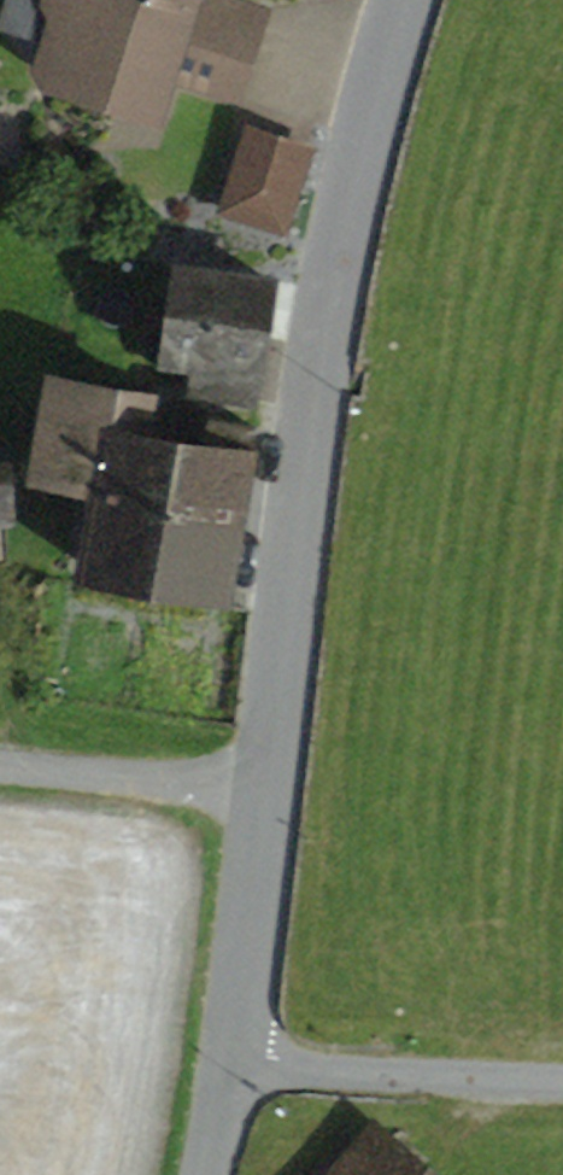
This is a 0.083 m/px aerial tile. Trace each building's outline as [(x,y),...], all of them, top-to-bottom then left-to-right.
[(231,55),(246,60),(262,11),(229,0),(14,0),(9,14),(54,28),(43,63),(51,79),(154,112),(167,73),(220,90),(231,55)] [(27,58),(43,63),(54,28),(9,14),(4,30),(27,58)] [(220,90),(235,95),(246,60),(231,55),(220,90)] [(249,130),(224,208),(282,227),(307,149),(249,130)] [(194,359),(191,387),(253,401),(270,279),(179,265),(166,356),(194,359)] [(100,481),(108,430),(141,436),(151,395),(52,378),(36,469),(100,481)] [(212,417),(207,448),(141,436),(108,430),(100,481),(87,566),(222,589),(251,425),(212,417)] [(334,1174),(430,1174),(375,1128),(334,1174)]
